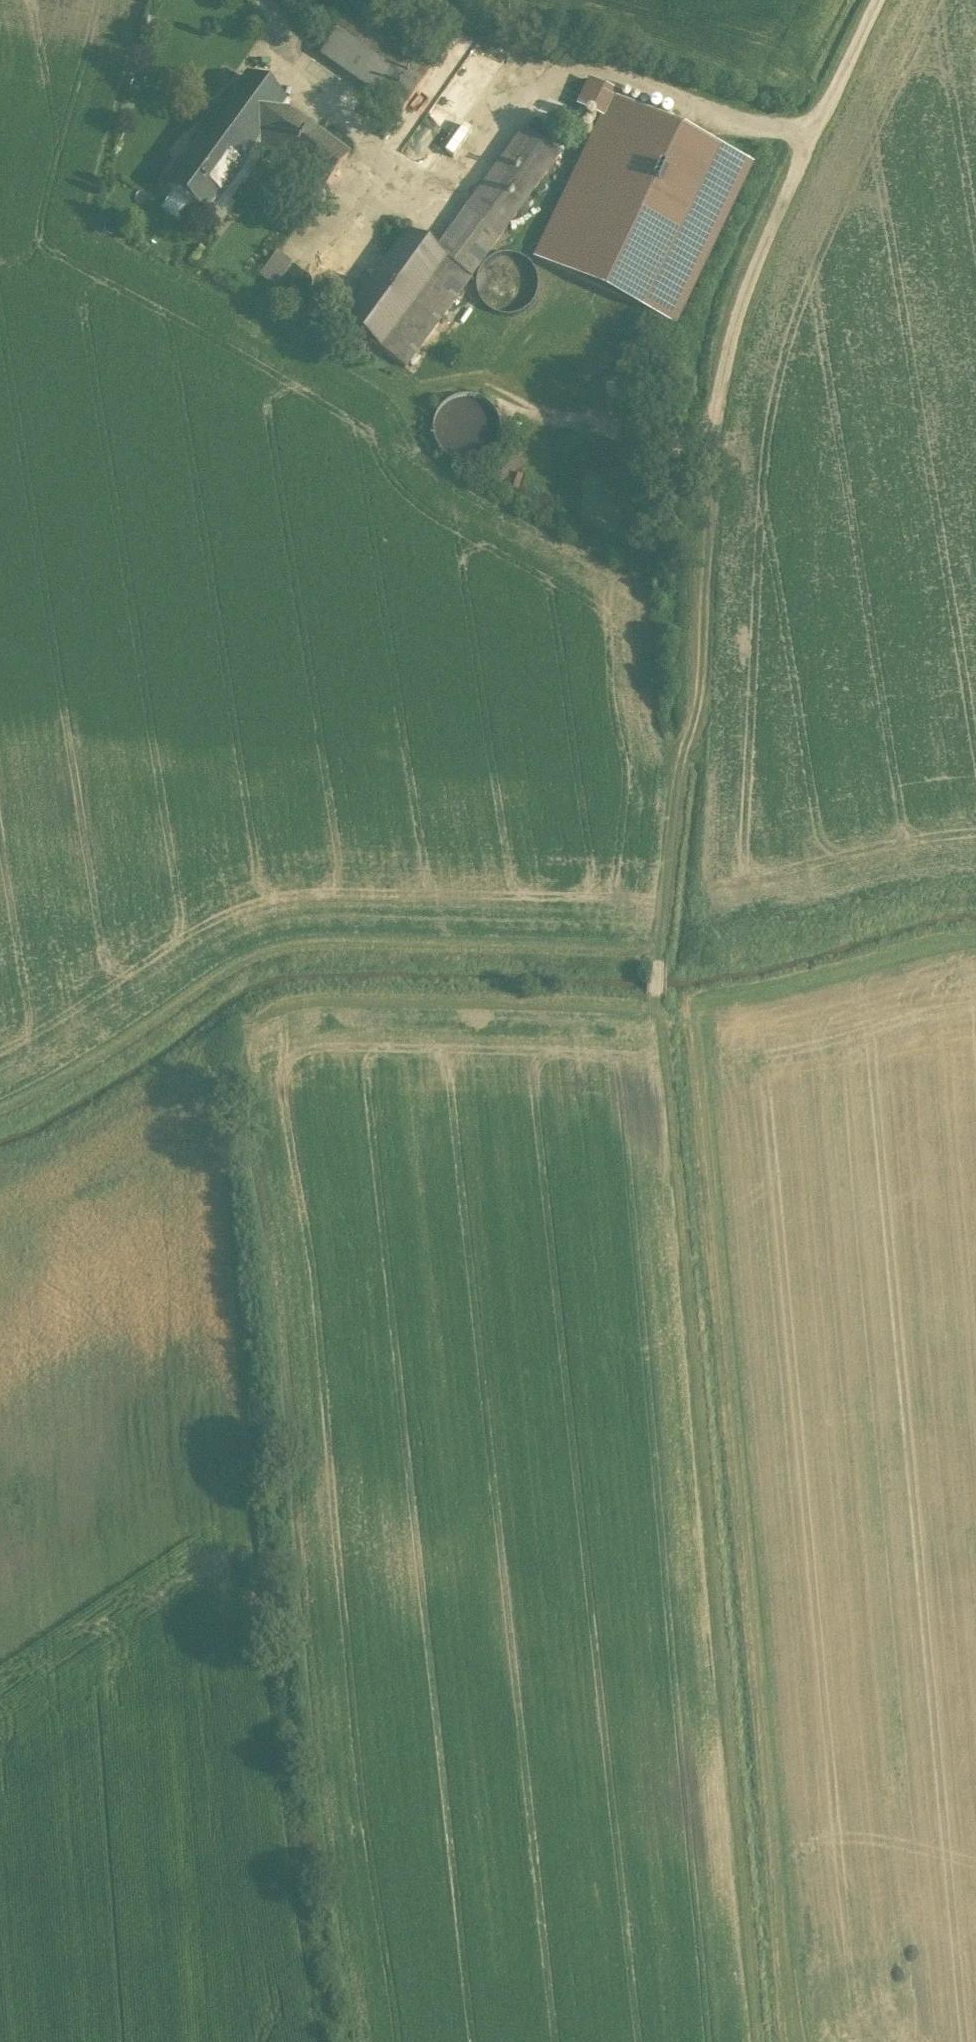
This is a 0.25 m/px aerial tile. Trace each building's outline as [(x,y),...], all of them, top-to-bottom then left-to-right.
[(402,113),(431,72),(347,12),(318,52),(402,113)] [(212,125),(251,155),(259,144),(322,191),(348,155),(286,110),(289,106),(248,76),(212,125)] [(590,83),(578,108),(603,120),(612,100),(615,102),(618,96),(590,83)] [(615,102),(612,100),(603,120),(536,261),(672,325),(748,164),(615,102)] [(206,216),(251,155),(212,125),(167,187),(206,216)] [(436,254),(408,233),(342,323),(405,368),(558,157),(524,132),(436,254)] [(281,288),(301,265),(285,252),(265,274),(281,288)] [(525,261),(517,256),(506,255),(496,257),(488,263),(482,271),(480,279),(481,289),(483,295),(488,303),(493,306),(502,310),(513,310),(522,307),(529,301),(534,293),(536,283),(534,273),(532,268),(525,261)]
